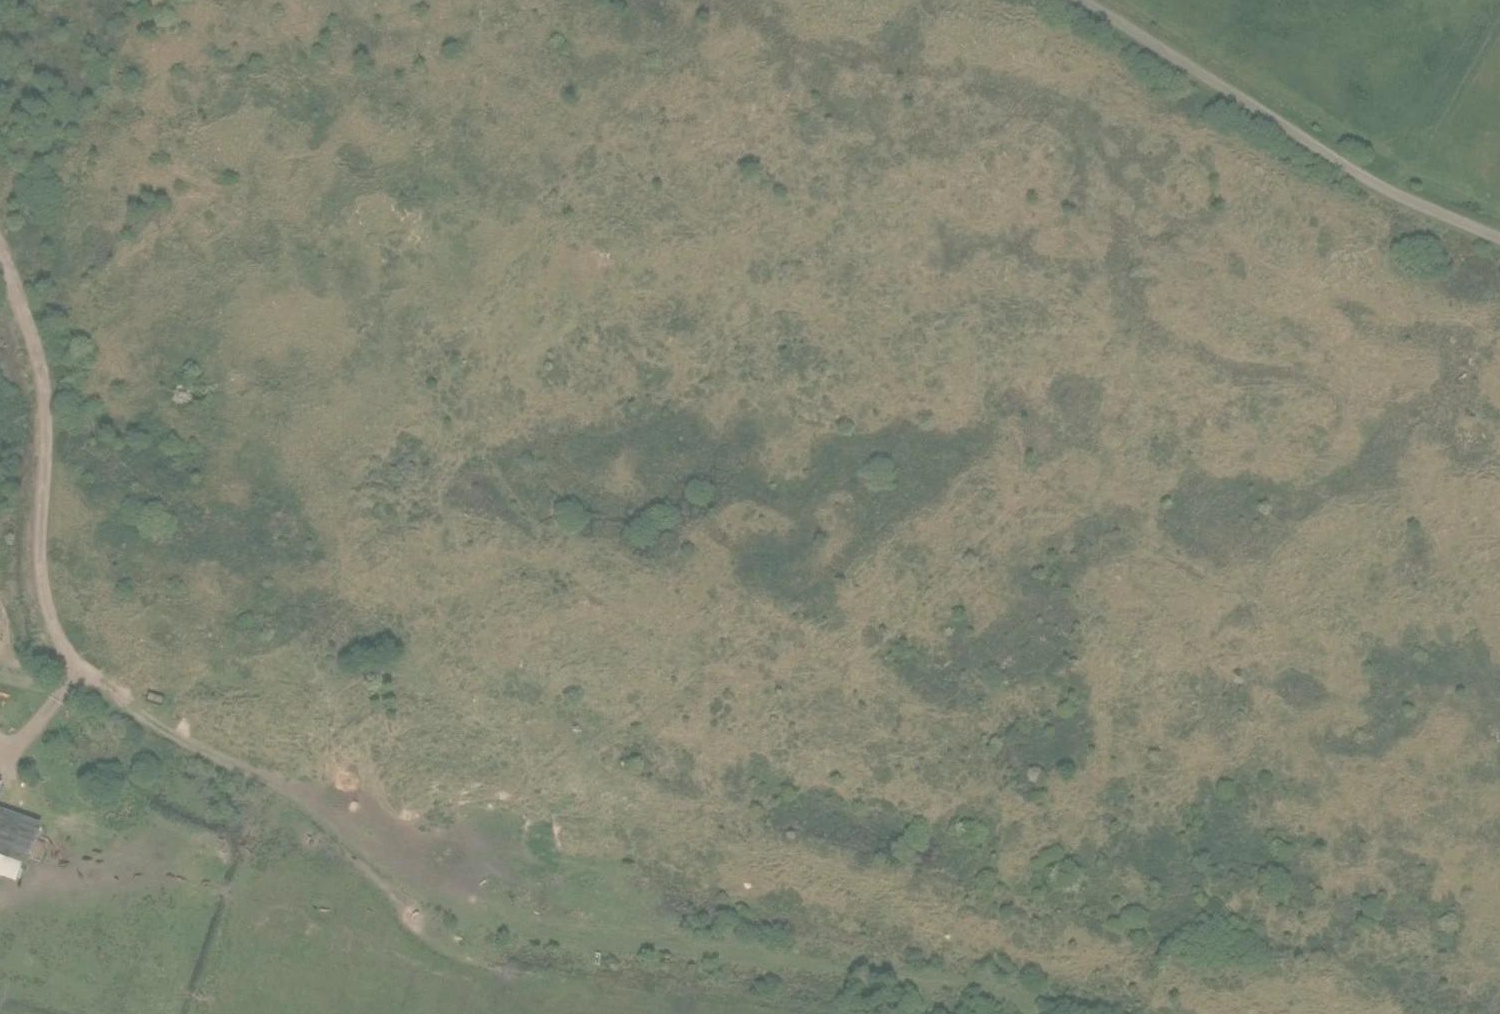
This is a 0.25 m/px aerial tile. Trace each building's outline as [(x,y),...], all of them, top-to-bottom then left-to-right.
[(0,815),(0,862),(28,872),(43,830),(0,815)]
